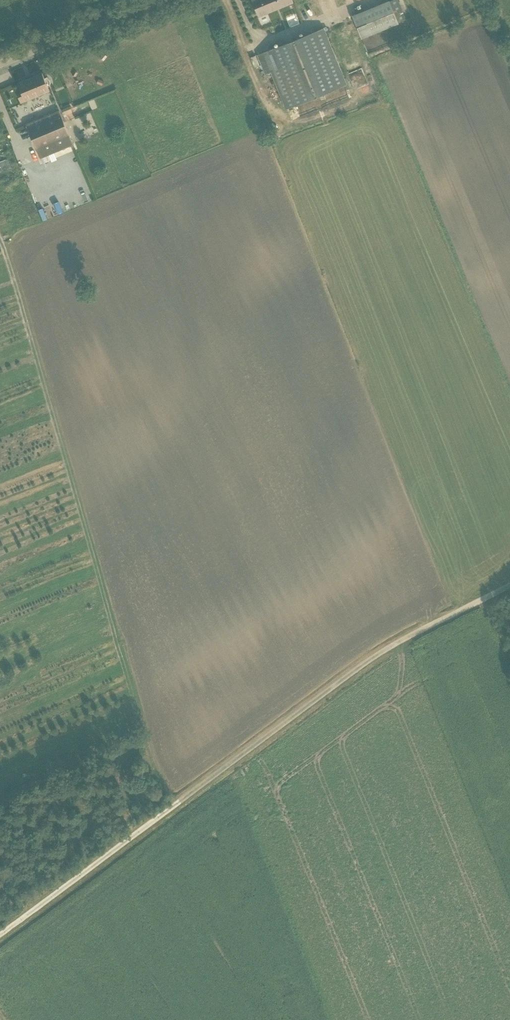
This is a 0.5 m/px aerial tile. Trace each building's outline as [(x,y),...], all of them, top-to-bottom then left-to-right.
[(253,19),(294,4),(292,0),(245,0),(253,19)] [(357,15),(365,38),(410,23),(402,0),(398,0),(357,15)] [(277,72),(289,109),(351,88),(331,30),(261,54),(269,75),(277,72)] [(43,72),(10,89),(16,105),(52,92),(43,72)] [(36,139),(70,127),(65,112),(31,123),(36,139)] [(73,129),(39,137),(44,162),(78,154),(73,129)]
